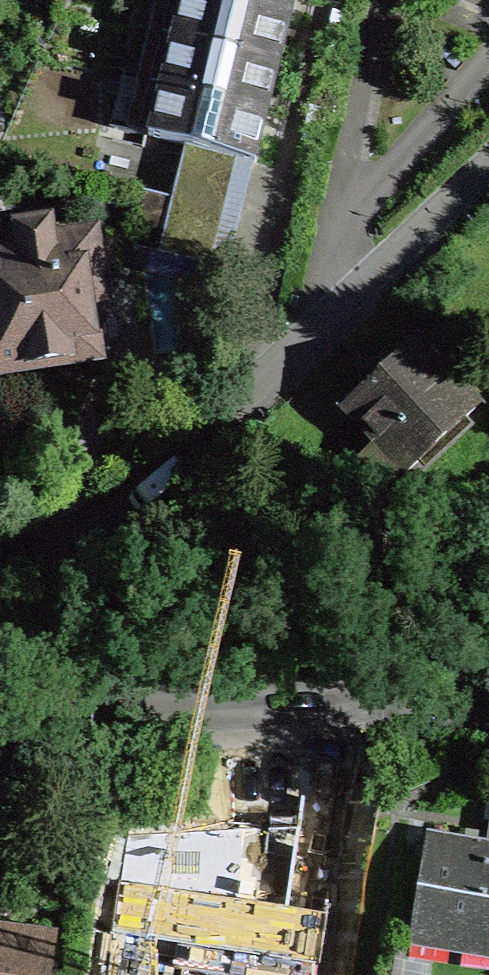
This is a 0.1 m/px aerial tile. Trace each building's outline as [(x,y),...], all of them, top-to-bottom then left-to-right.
[(279,66),(283,48),(290,19),(214,0),(146,0),(138,32),(279,66)] [(290,19),(295,0),(214,0),(290,19)] [(272,96),(279,66),(138,32),(126,80),(267,114),(272,96)] [(114,128),(185,146),(243,160),(255,163),(260,143),(267,114),(126,80),(114,128)] [(159,254),(217,267),(243,160),(185,146),(172,199),(143,192),(148,224),(165,229),(159,254)] [(31,371),(98,361),(89,304),(103,302),(94,237),(52,243),(49,225),(16,230),(20,256),(0,259),(0,375),(31,371)] [(377,499),(475,408),(416,344),(356,399),(347,407),(376,443),(349,468),(377,499)] [(224,826),(229,916),(303,896),(299,822),(238,825),(224,826)] [(129,831),(133,901),(229,916),(224,826),(203,827),(129,831)] [(487,843),(452,837),(427,833),(411,932),(488,945),(488,829),(487,843)] [(54,938),(50,937),(50,940),(0,933),(0,974),(50,974),(54,938)]
